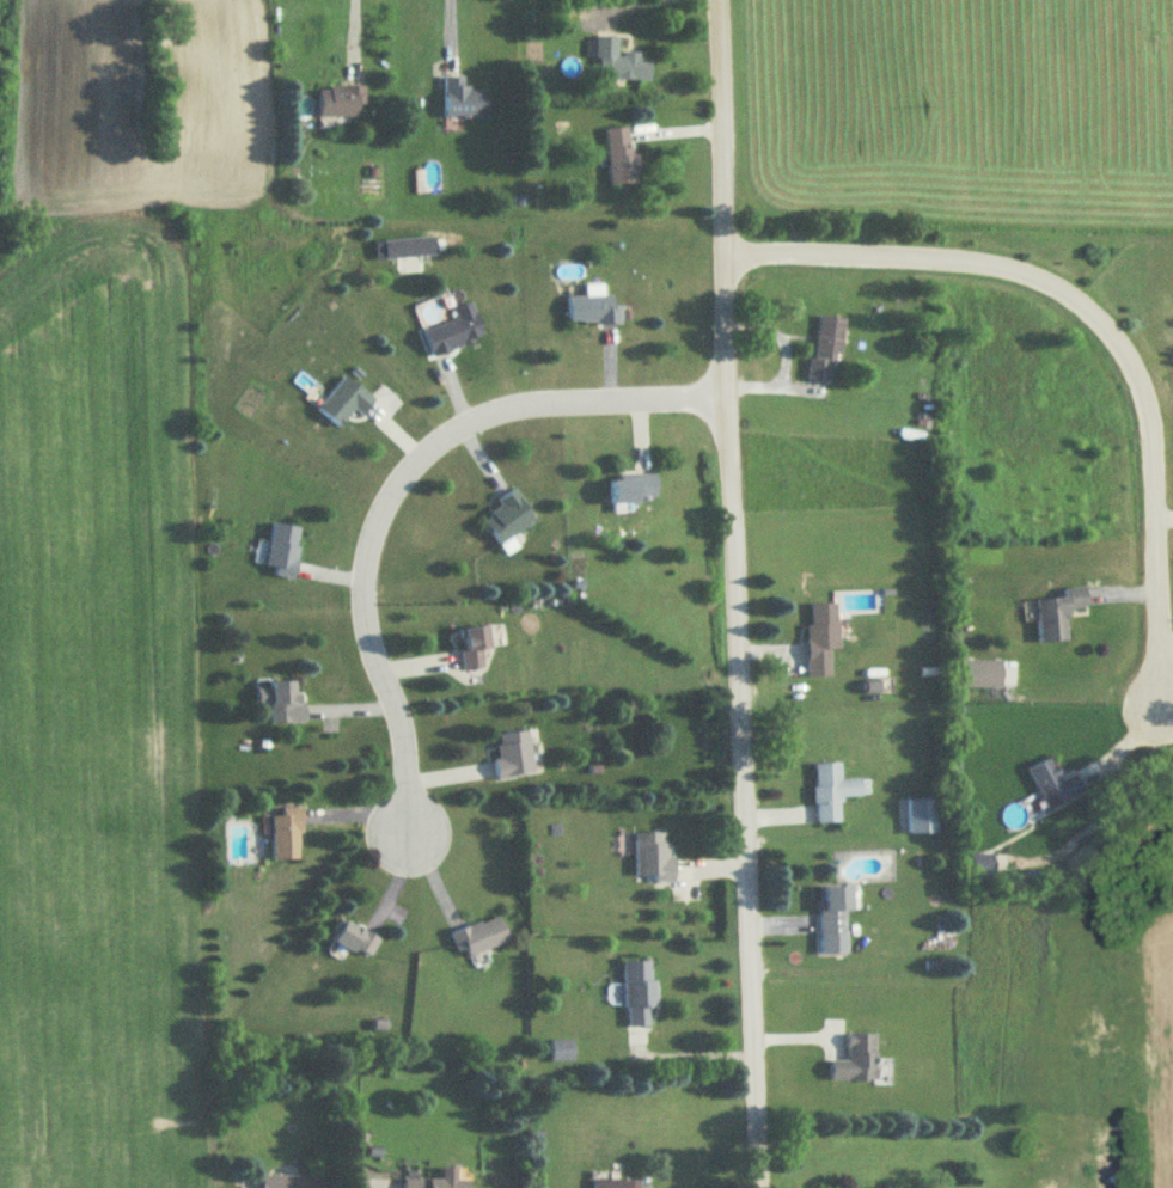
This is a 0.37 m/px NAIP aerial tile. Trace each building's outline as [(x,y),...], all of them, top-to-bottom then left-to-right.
[(651,80),(651,55),(616,54),(617,37),(596,37),(595,80),(651,80)] [(444,118),(488,118),(488,90),(464,90),(464,78),(444,78),(444,118)] [(319,117),(364,117),(364,87),(319,87),(319,117)] [(609,185),(636,184),(633,128),(606,129),(609,185)] [(620,307),(613,307),(613,297),(566,297),(566,326),(620,326),(620,307)] [(422,341),(429,360),(475,342),(465,317),(436,329),(438,334),(422,341)] [(844,319),(816,317),(811,381),(830,383),(831,365),(840,366),(844,319)] [(339,427),(352,408),(363,415),(374,399),(342,376),(317,411),(339,427)] [(642,505),(642,498),(656,498),(656,477),(608,477),(608,505),(642,505)] [(498,496),(500,509),(486,511),(491,540),(529,534),(523,492),(498,496)] [(296,578),(300,528),(270,525),(265,575),(296,578)] [(1039,644),(1068,643),(1067,610),(1087,609),(1086,589),(1065,590),(1065,600),(1037,601),(1039,644)] [(838,651),(838,604),(807,604),(808,678),(831,678),(830,651),(838,651)] [(482,651),(492,650),(490,628),(460,630),(463,670),(483,668),(482,651)] [(956,689),(1003,689),(1003,661),(956,661),(956,689)] [(268,682),(268,724),(304,724),(304,694),(296,694),(296,682),(268,682)] [(498,779),(534,776),(531,732),(495,735),(498,779)] [(1047,810),(1084,793),(1076,774),(1061,781),(1052,759),(1029,769),(1047,810)] [(840,824),(839,799),(864,799),(863,780),(841,780),(841,765),(812,766),(814,824),(840,824)] [(897,835),(937,835),(937,800),(897,800),(897,835)] [(301,811),(273,811),(273,861),(301,861),(301,811)] [(665,834),(632,835),(633,882),(674,881),(673,846),(665,846),(665,834)] [(994,877),(994,854),(969,854),(969,877),(994,877)] [(820,887),(820,935),(846,935),(846,911),(854,911),(854,887),(820,887)] [(453,936),(465,961),(510,941),(499,915),(453,936)] [(328,938),(368,961),(380,942),(339,918),(328,938)] [(655,1009),(654,963),(624,963),(625,1029),(649,1029),(648,1009),(655,1009)] [(848,1036),(848,1062),(829,1062),(829,1082),(876,1082),(876,1036),(848,1036)] [(560,1042),(548,1042),(548,1063),(560,1063),(560,1042)] [(469,1182),(457,1182),(457,1170),(439,1170),(439,1181),(404,1180),(403,1187),(468,1187),(469,1182)] [(261,1187),(323,1187),(323,1177),(261,1177),(261,1187)]
